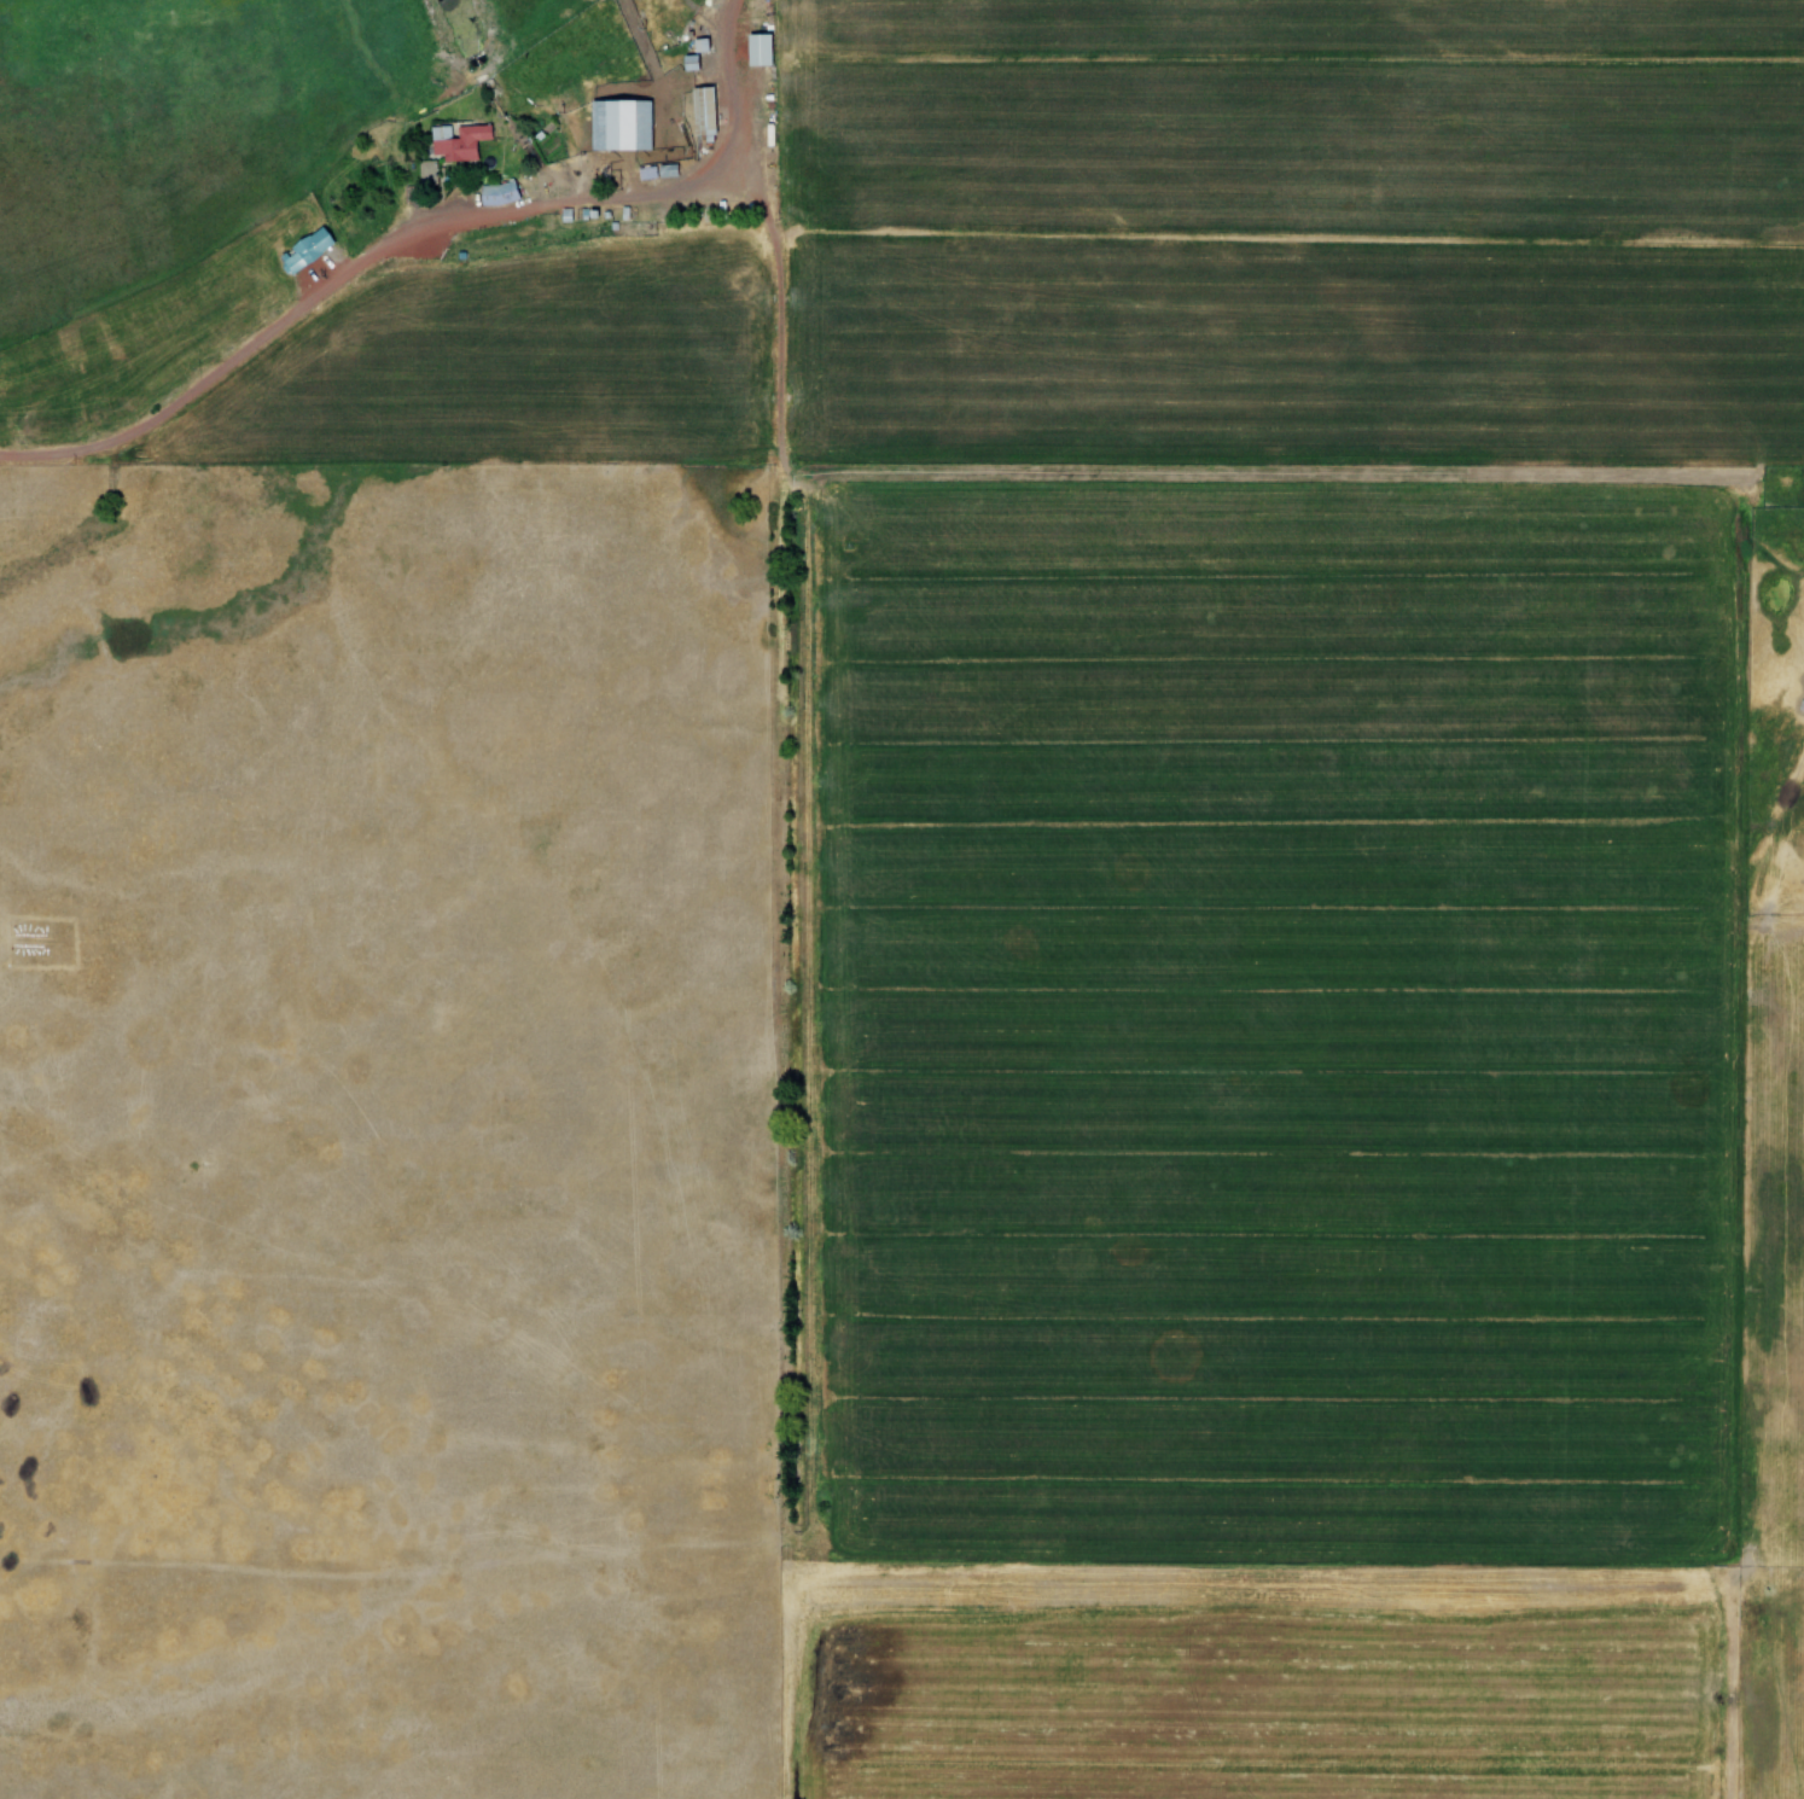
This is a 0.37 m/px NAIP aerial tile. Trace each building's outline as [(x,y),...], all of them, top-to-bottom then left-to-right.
[(772,65),(771,33),(748,34),(748,65),(772,65)] [(693,135),(715,134),(714,87),(692,87),(693,135)] [(590,149),(650,150),(651,100),(591,99),(590,149)] [(417,183),(435,183),(435,161),(418,161),(417,183)] [(480,204),(517,203),(516,183),(480,183),(480,204)] [(336,248),(326,228),(279,252),(289,272),(336,248)]
